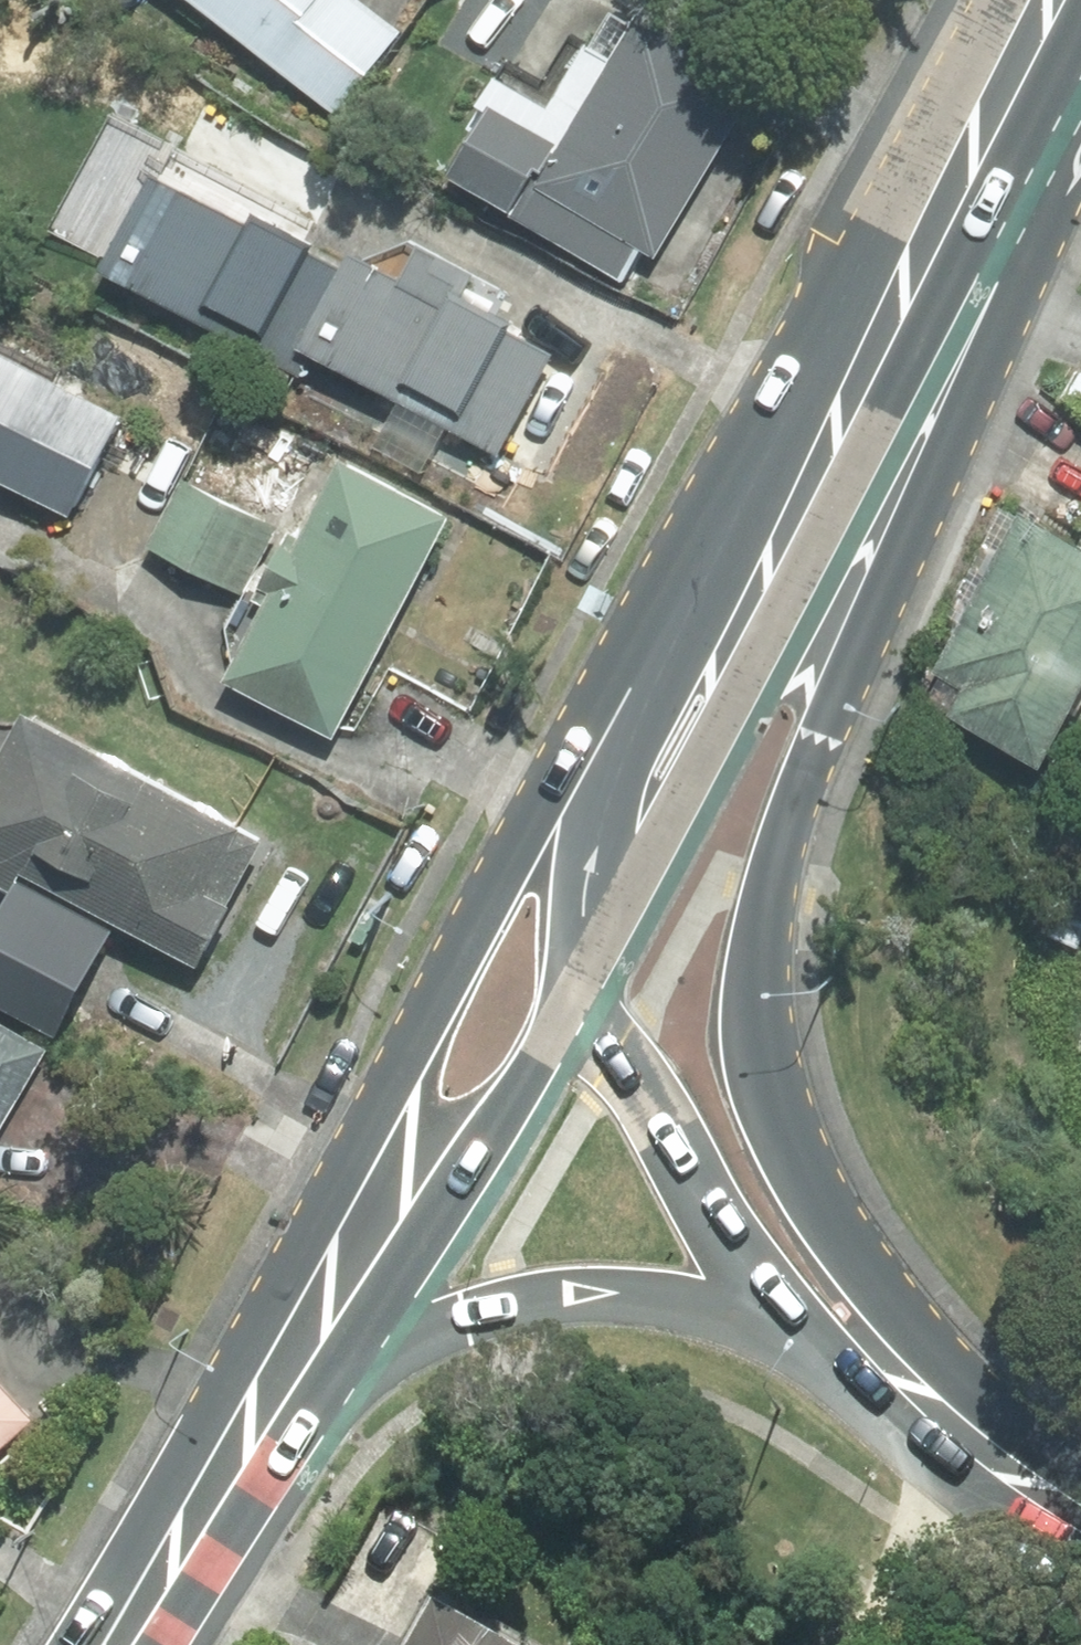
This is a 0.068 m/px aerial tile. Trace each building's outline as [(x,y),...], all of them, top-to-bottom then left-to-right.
[(214,16),(258,52),(247,65),(280,93),(291,80),(333,116),(403,33),(364,0),(170,0),(204,29),(214,16)] [(762,75),(639,12),(571,144),(492,104),(451,185),(636,280),(651,250),(668,259),(762,75)] [(265,192),(181,146),(111,276),(296,376),(309,352),(358,262),(257,208),(265,192)] [(412,276),(364,251),(358,262),(309,352),(501,455),(556,354),(464,305),(482,272),(429,244),(412,276)] [(78,519),(137,411),(0,336),(0,476),(78,519)] [(338,737),(456,514),(343,454),(225,678),(338,737)] [(292,521),(189,467),(153,538),(255,591),(292,521)] [(1080,707),(1080,537),(1020,507),(924,698),(1053,763),(1080,707)] [(36,876),(129,925),(209,966),(277,833),(42,711),(26,741),(0,728),(0,858),(36,876)] [(36,876),(0,945),(0,975),(82,1017),(129,925),(36,876)] [(0,1012),(0,1150),(58,1045),(0,1012)] [(39,1422),(0,1380),(0,1458),(39,1422)] [(445,1611),(426,1644),(507,1644),(445,1611)]
